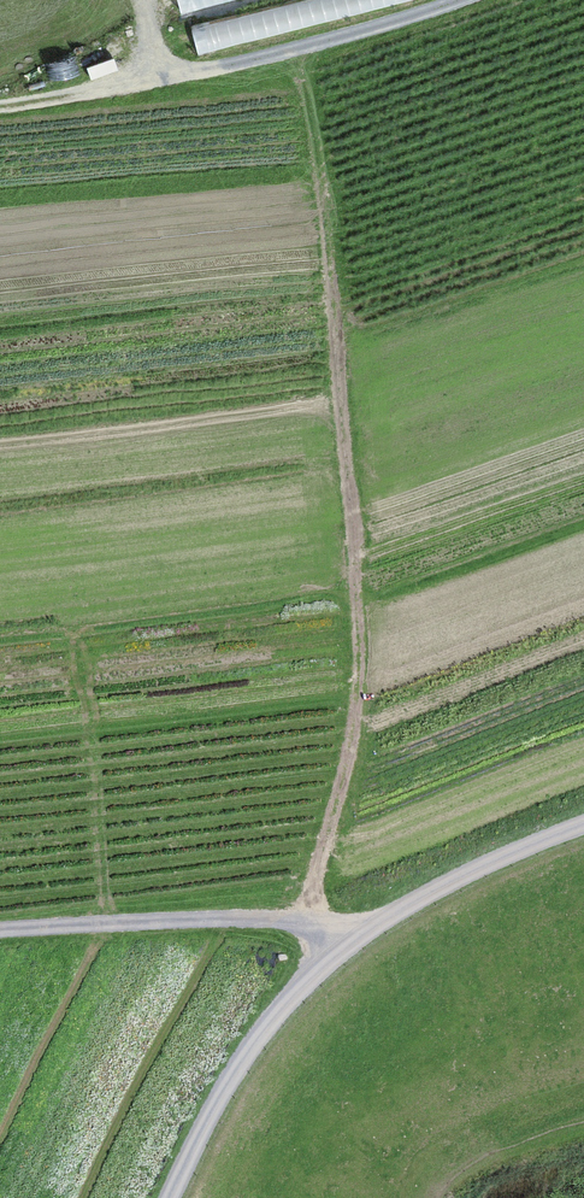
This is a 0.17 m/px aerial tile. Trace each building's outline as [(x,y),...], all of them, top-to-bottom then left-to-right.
[(195,23),(201,50),(409,0),(290,0),(195,23)]
